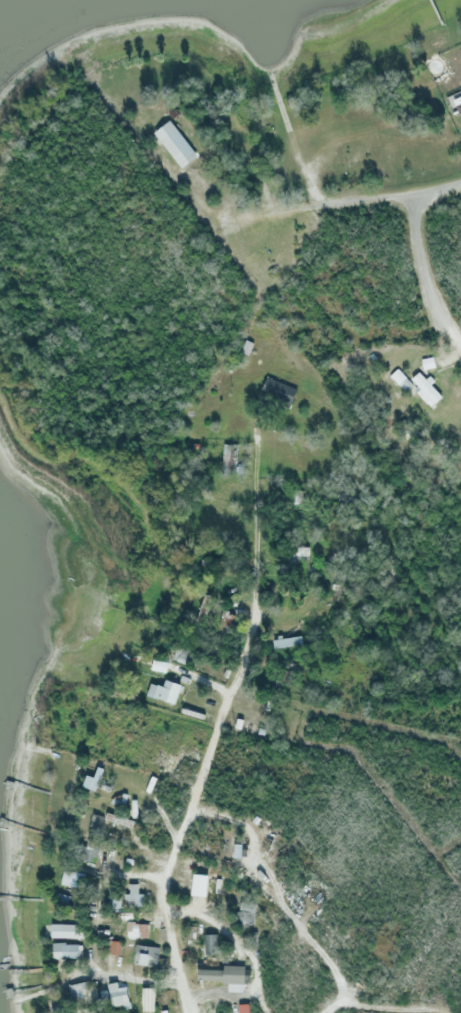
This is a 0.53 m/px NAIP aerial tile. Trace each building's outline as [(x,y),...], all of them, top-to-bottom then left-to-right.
[(451,94),(460,90),(460,118),(451,94)] [(199,156),(183,169),(154,134),(169,121),(199,156)] [(240,351),(245,340),(254,344),(249,355),(240,351)] [(424,371),(422,360),(434,358),(435,369),(424,371)] [(398,369),(413,386),(406,393),(391,376),(398,369)] [(419,373),(427,380),(430,377),(435,382),(432,386),(444,398),(432,409),(417,394),(421,390),(411,380),(419,373)] [(297,389),(290,410),(259,399),(267,378),(297,389)] [(222,475),(224,445),(239,446),(236,476),(222,475)] [(287,503),(289,490),(305,493),(302,506),(287,503)] [(286,547),(309,547),(309,560),(286,560),(286,547)] [(202,558),(230,561),(229,569),(201,565),(202,558)] [(204,594),(213,597),(201,634),(192,631),(204,594)] [(222,610),(231,612),(227,627),(218,625),(222,610)] [(272,640),(300,636),(301,644),(273,649),(272,640)] [(150,669),(152,659),(167,662),(165,672),(150,669)] [(275,681),(288,683),(291,668),(277,666),(275,681)] [(182,675),(191,679),(189,685),(179,681),(182,675)] [(174,705),(181,685),(164,679),(162,687),(150,682),(145,694),(174,705)] [(180,712),(182,707),(204,714),(203,719),(180,712)] [(244,720),(240,730),(233,728),(237,717),(244,720)] [(92,777),(97,766),(104,769),(95,791),(81,786),(86,774),(92,777)] [(152,776),(158,778),(151,793),(145,790),(152,776)] [(104,819),(106,813),(136,822),(134,828),(104,819)] [(86,838),(98,840),(94,862),(83,860),(86,838)] [(83,875),(65,870),(61,884),(79,889),(83,875)] [(138,883),(138,894),(145,894),(145,906),(127,906),(127,883),(138,883)] [(236,911),(253,911),(254,922),(236,923),(236,911)] [(83,938),(50,938),(50,923),(83,923),(83,938)] [(126,938),(126,923),(149,923),(149,938),(126,938)] [(217,934),(217,955),(204,955),(204,934),(217,934)] [(120,941),(120,955),(110,955),(110,941),(120,941)] [(80,943),(80,958),(53,958),(53,943),(80,943)] [(133,964),(135,945),(159,947),(157,967),(133,964)] [(196,980),(196,969),(222,970),(222,965),(246,965),(246,981),(196,980)] [(74,1000),(70,984),(86,981),(90,997),(74,1000)] [(106,984),(116,982),(118,988),(126,986),(131,1008),(122,1009),(121,1004),(111,1006),(106,984)] [(153,988),(140,988),(140,1012),(153,1012),(153,988)] [(249,1003),(250,1012),(239,1012),(238,1004),(249,1003)]
